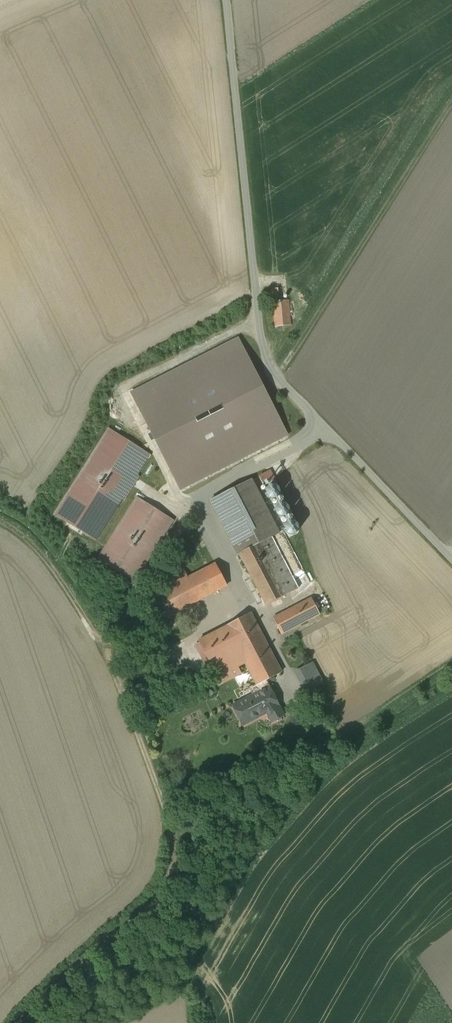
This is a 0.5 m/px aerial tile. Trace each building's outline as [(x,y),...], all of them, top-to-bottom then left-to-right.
[(289,301),(273,302),(275,327),(291,325),(289,301)] [(287,435),(238,339),(132,393),(181,489),(287,435)] [(150,455),(109,428),(54,514),(96,540),(150,455)] [(288,535),(302,528),(270,468),(257,475),(269,497),(268,498),(288,535)] [(251,480),(212,500),(240,554),(272,537),(272,536),(279,533),(251,480)] [(173,520),(137,497),(98,559),(134,582),(173,520)] [(272,537),(240,554),(266,605),(299,588),(272,537)] [(227,585),(216,564),(188,578),(184,570),(159,584),(174,613),(227,585)] [(311,598),(273,618),(282,634),(320,614),(311,598)] [(251,613),(199,641),(214,670),(224,665),(227,671),(245,662),(256,684),(257,685),(267,680),(281,672),(251,613)] [(323,683),(313,664),(300,670),(310,690),(323,683)] [(224,665),(214,670),(218,676),(227,671),(224,665)] [(306,692),(310,690),(300,670),(296,673),(306,692)] [(253,695),(234,706),(244,724),(267,712),(270,716),(281,711),(271,692),(272,691),(267,680),(257,685),(256,684),(249,688),(253,695)] [(283,715),(281,711),(270,716),(272,721),(283,715)]
